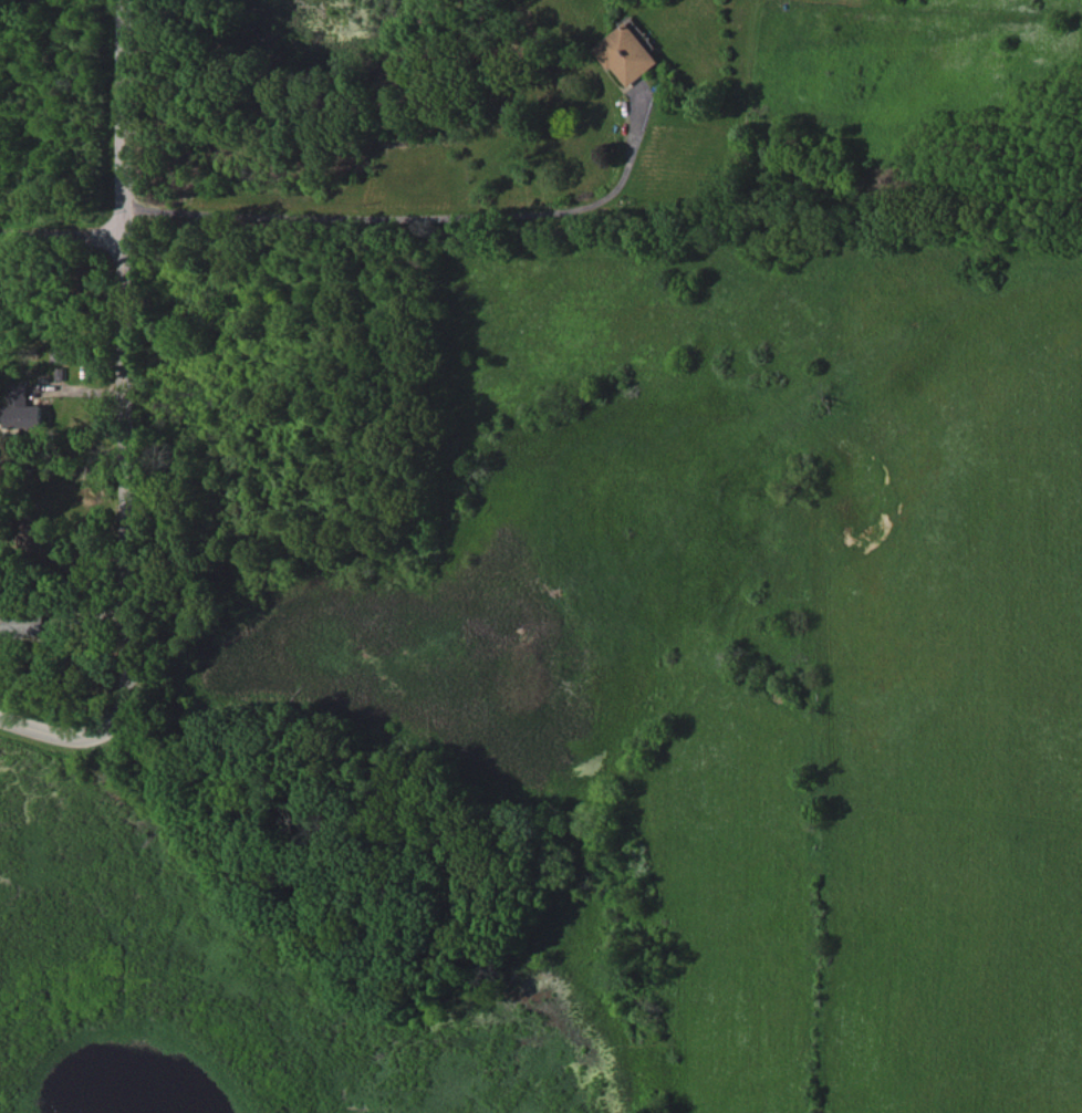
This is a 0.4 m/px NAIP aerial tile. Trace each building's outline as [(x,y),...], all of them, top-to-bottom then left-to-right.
[(661,61),(628,20),(595,48),(628,88),(661,61)] [(29,383),(8,384),(9,428),(44,427),(43,405),(30,406),(29,383)] [(47,638),(47,614),(0,612),(0,636),(47,638)]
